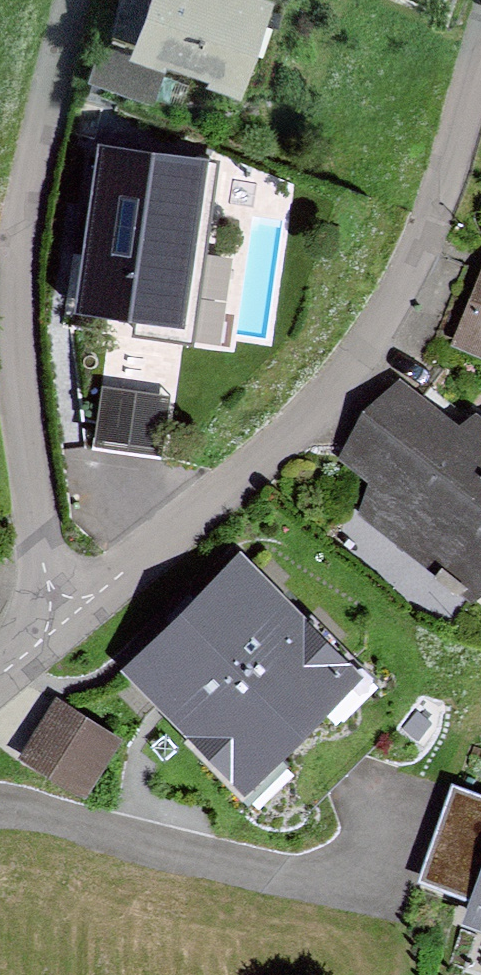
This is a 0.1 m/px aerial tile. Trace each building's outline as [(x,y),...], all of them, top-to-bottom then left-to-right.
[(261,0),(136,0),(121,44),(161,58),(232,82),(261,0)] [(83,75),(147,97),(161,58),(121,44),(96,35),(83,75)] [(204,161),(104,146),(80,307),(180,322),(204,161)] [(205,360),(238,361),(242,269),(209,268),(205,360)] [(456,336),(480,345),(480,269),(456,336)] [(480,397),(465,414),(403,372),(367,402),(339,454),(371,475),(358,508),(476,593),(480,590),(480,398),(480,397)] [(173,466),(179,409),(110,402),(104,459),(173,466)] [(359,653),(240,536),(121,656),(240,773),(359,653)] [(127,728),(56,690),(22,752),(93,790),(127,728)] [(480,914),(480,781),(454,772),(424,870),(471,884),(464,908),(480,914)]
